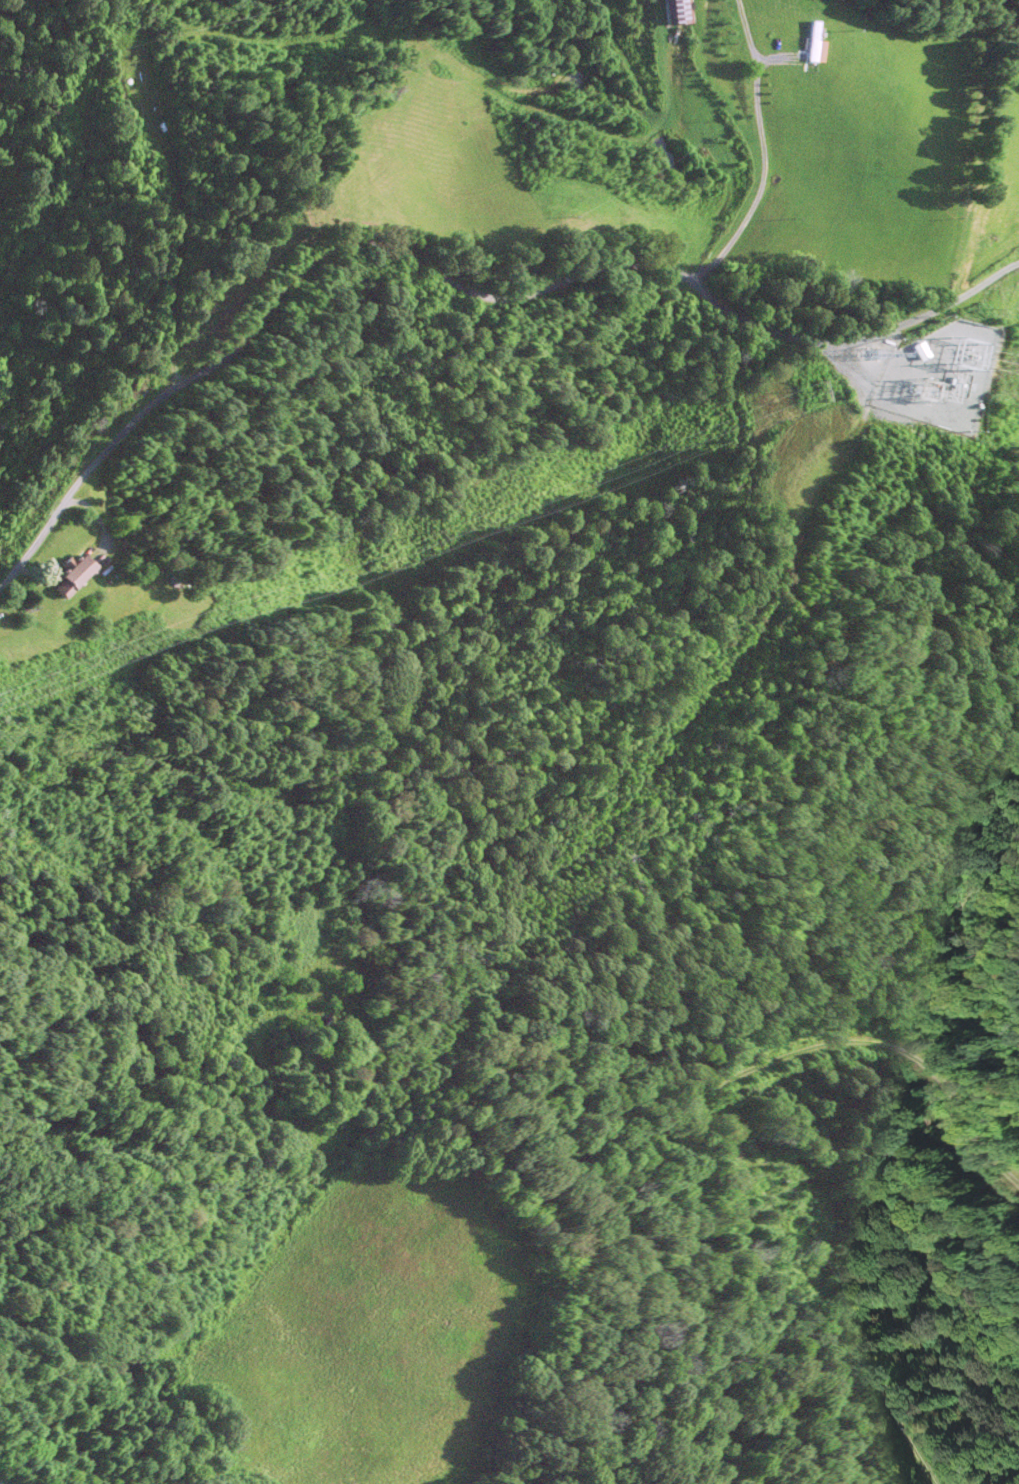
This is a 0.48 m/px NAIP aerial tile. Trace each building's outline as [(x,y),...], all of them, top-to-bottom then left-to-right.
[(667,26),(664,0),(691,0),(694,22),(667,26)] [(810,22),(807,61),(814,62),(816,45),(818,45),(818,40),(821,40),(822,29),(816,28),(817,22),(810,22)] [(91,570),(60,599),(51,590),(60,582),(56,578),(60,575),(58,573),(61,570),(57,565),(67,556),(71,561),(74,558),(75,560),(79,557),(91,570)]
